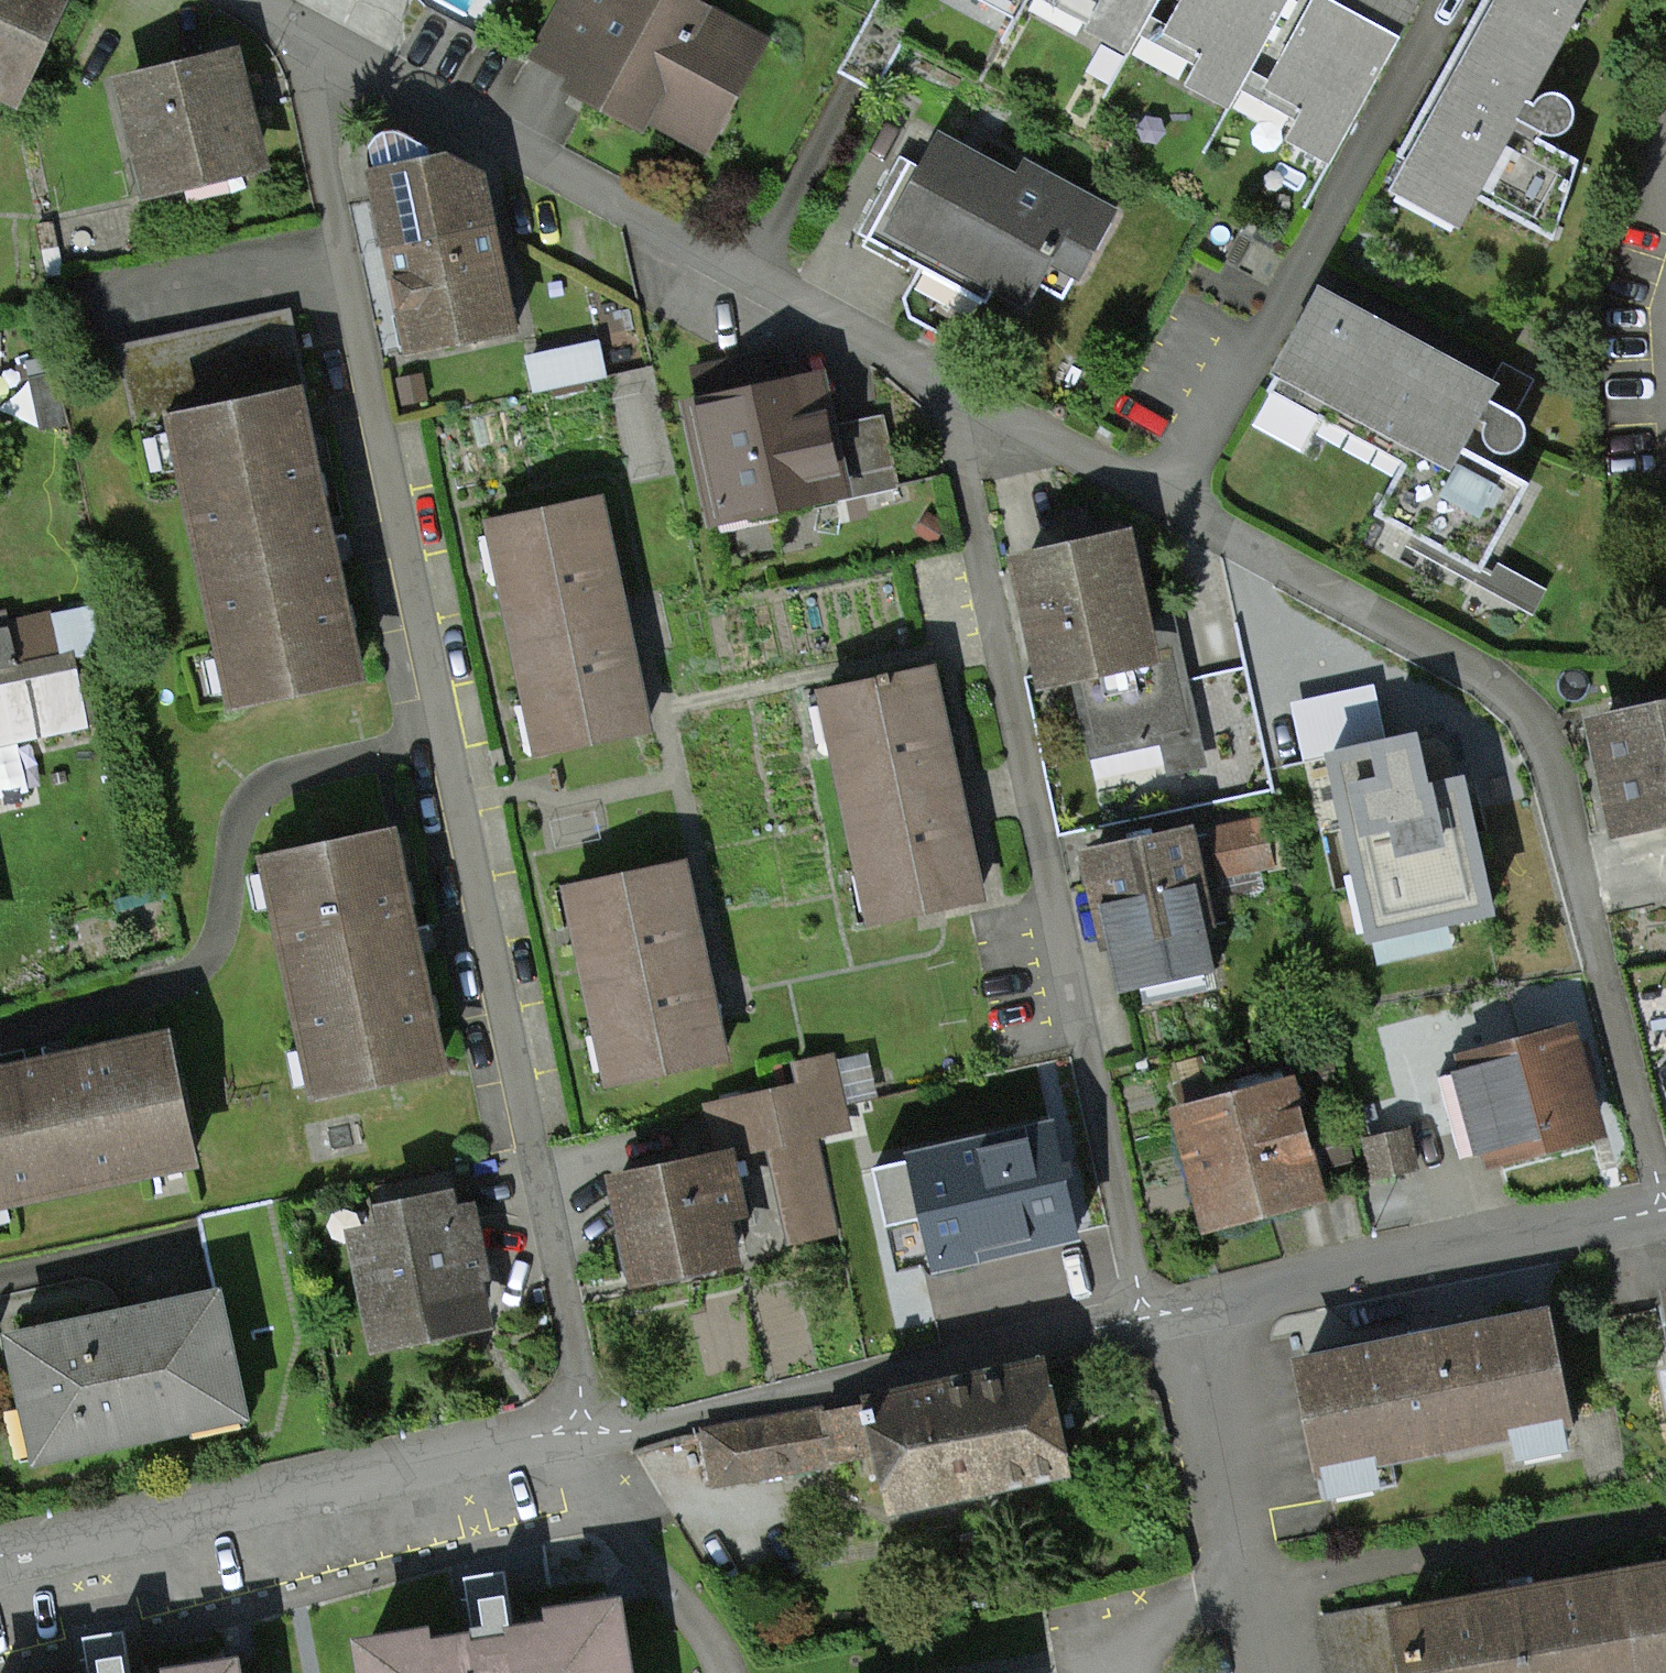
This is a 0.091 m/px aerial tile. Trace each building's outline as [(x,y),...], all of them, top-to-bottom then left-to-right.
[(26,94),(65,0),(0,0),(0,83),(26,94)] [(675,0),(577,0),(548,55),(593,79),(703,140),(754,42),(675,0)] [(1090,7),(1097,11),(1089,25),(1131,48),(1158,0),(1094,0),(1090,7)] [(1165,30),(1198,48),(1190,62),(1197,66),(1189,80),(1232,103),(1288,0),(1182,0),(1165,30)] [(1419,0),(1313,0),(1265,85),(1298,103),(1290,117),(1297,121),(1290,135),(1332,158),(1420,0),(1419,0)] [(1398,156),(1409,162),(1415,166),(1462,192),(1473,198),(1550,241),(1577,160),(1539,139),(1541,134),(1553,136),(1564,132),(1572,121),(1572,115),(1570,108),(1565,98),(1554,92),(1541,95),(1533,104),(1524,100),(1578,0),(1483,0),(1444,72),(1398,156)] [(242,49),(109,80),(138,205),(271,174),(242,49)] [(893,171),(859,233),(922,268),(933,248),(1024,299),(1048,256),(1077,272),(1109,215),(1024,169),(1016,183),(940,141),(922,173),(916,184),(893,171)] [(488,148),(373,167),(405,363),(521,344),(488,148)] [(1529,484),(1491,462),(1496,452),(1505,453),(1511,452),(1518,448),(1523,442),(1525,433),(1524,426),(1520,419),(1514,413),(1518,404),(1503,395),(1319,295),(1267,391),(1323,422),(1334,402),(1411,444),(1374,513),(1481,573),(1529,484)] [(796,394),(700,414),(732,566),(781,556),(772,515),(812,507),(809,489),(834,484),(837,500),(897,488),(882,418),(823,430),(815,390),(796,394)] [(381,677),(317,399),(180,430),(244,708),(381,677)] [(619,612),(596,504),(496,525),(544,748),(643,727),(619,612)] [(1122,543),(1024,564),(1027,576),(1047,674),(1079,667),(1096,748),(1134,740),(1135,747),(1152,744),(1150,736),(1188,728),(1172,648),(1146,654),(1122,543)] [(929,673),(828,694),(874,918),(975,897),(953,790),(929,673)] [(1602,726),(1621,820),(1665,811),(1665,714),(1602,726)] [(1461,780),(1425,788),(1414,738),(1332,755),(1370,937),(1489,911),(1461,780)] [(457,1073),(410,835),(284,859),(331,1098),(457,1073)] [(1185,836),(1090,856),(1093,870),(1119,991),(1214,971),(1185,836)] [(687,902),(680,868),(572,891),(612,1080),(720,1057),(713,1023),(707,1024),(695,964),(682,903),(687,902)] [(1567,1039),(1473,1064),(1497,1152),(1590,1127),(1580,1090),(1595,1086),(1589,1067),(1584,1047),(1570,1051),(1567,1039)] [(185,1178),(160,1054),(0,1086),(0,1216),(185,1178)] [(1285,1093),(1188,1118),(1213,1215),(1308,1190),(1289,1110),(1285,1093)] [(1052,1128),(915,1160),(937,1265),(1076,1230),(1063,1175),(1052,1128)] [(729,1159),(618,1182),(638,1277),(732,1258),(723,1213),(732,1211),(739,1209),(729,1159)] [(358,1214),(381,1359),(499,1340),(476,1195),(358,1214)] [(7,1332),(23,1461),(244,1433),(227,1304),(7,1332)] [(1590,1430),(1572,1325),(1310,1369),(1328,1475),(1590,1430)] [(855,1406),(707,1430),(714,1483),(884,1452),(894,1508),(1062,1469),(1040,1364),(855,1406)] [(1638,1581),(1654,1672),(1665,1672),(1665,1576),(1638,1581)] [(1396,1623),(1405,1672),(1639,1672),(1623,1583),(1396,1623)] [(367,1651),(371,1672),(628,1672),(618,1611),(367,1651)] [(1396,1623),(1328,1635),(1334,1672),(1405,1672),(1396,1623)] [(177,1672),(240,1672),(238,1662),(177,1672)]
